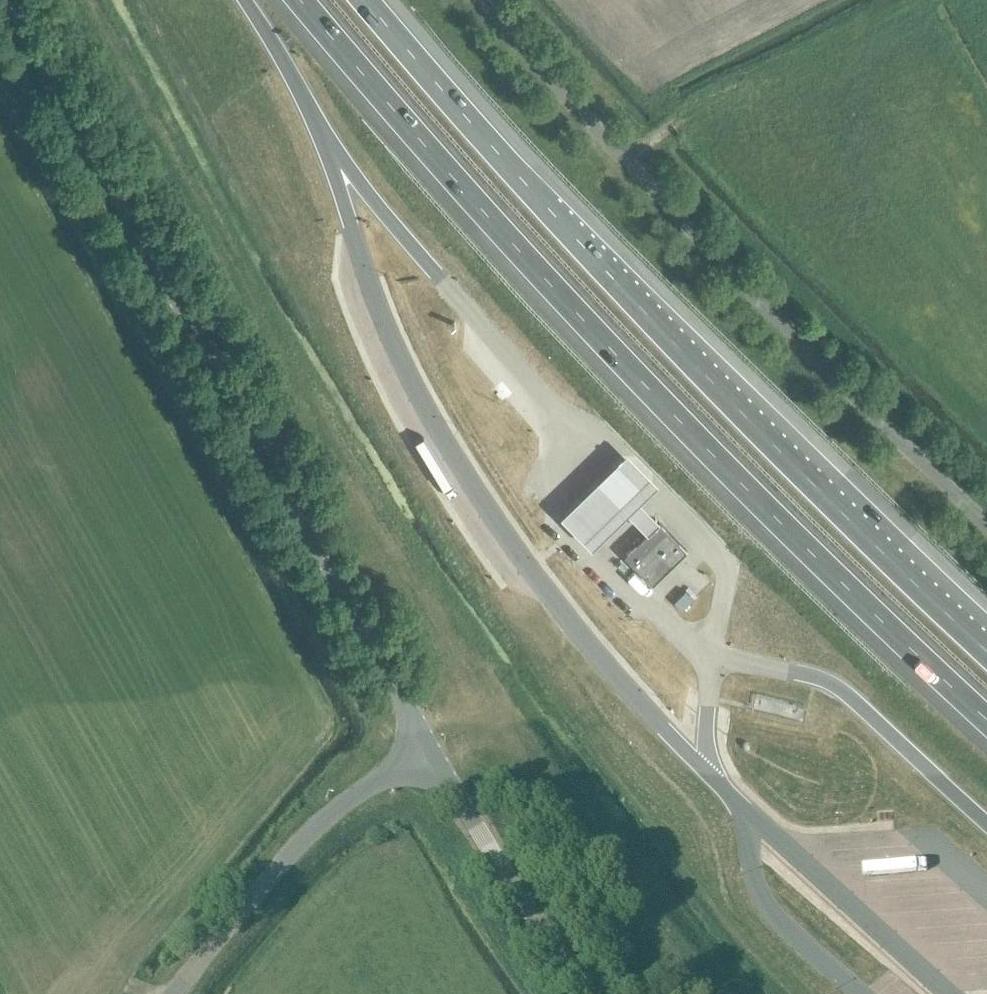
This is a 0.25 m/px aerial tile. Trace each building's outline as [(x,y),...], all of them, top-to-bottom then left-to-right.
[(655,482),(625,452),(560,515),(590,545),(626,510),(645,530),(657,519),(637,499),(655,482)] [(658,521),(624,554),(652,583),(686,550),(658,521)] [(685,590),(674,601),(673,601),(682,610),(693,598),(685,590)]
